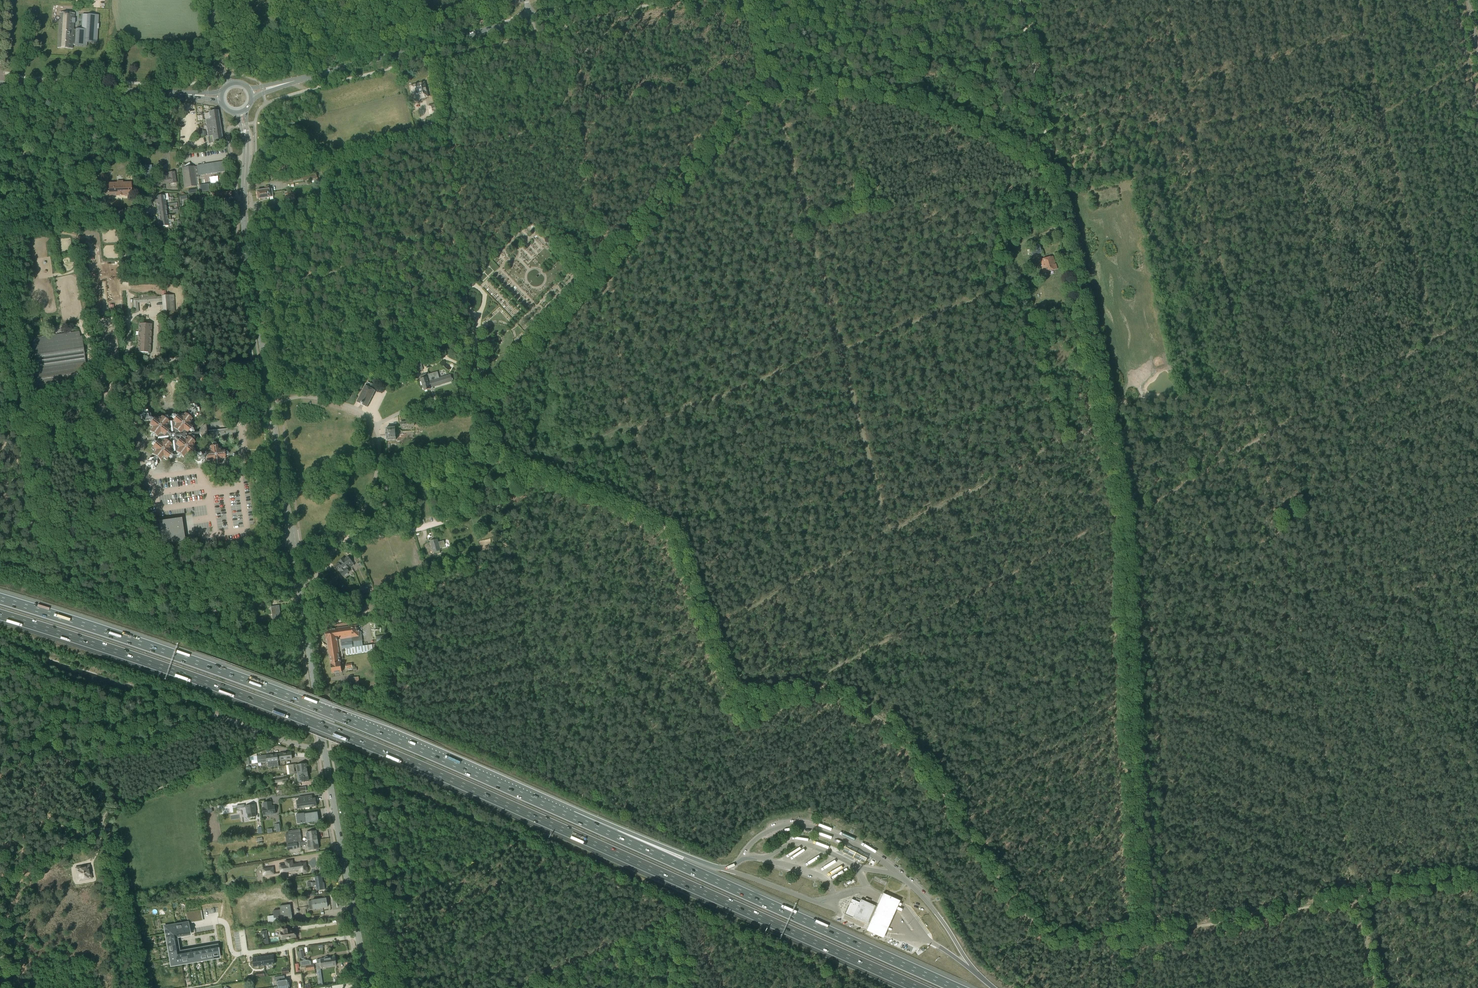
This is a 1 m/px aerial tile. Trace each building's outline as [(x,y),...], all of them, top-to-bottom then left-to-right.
[(59,27),(58,47),(72,48),(73,44),(73,29),(74,23),(75,23),(75,18),(74,18),(74,13),(60,12),(59,27)] [(73,44),(75,45),(87,46),(87,42),(97,42),(98,29),(99,24),(98,24),(99,15),(82,14),(82,29),(81,29),(76,28),(76,29),(73,29),(73,44)] [(417,85),(410,86),(414,100),(428,97),(424,82),(417,84),(417,85)] [(211,143),(223,141),(218,110),(208,112),(210,119),(206,120),(206,119),(203,120),(204,122),(204,123),(206,123),(208,136),(210,135),(211,143)] [(197,166),(194,166),(196,177),(199,176),(199,175),(227,170),(226,161),(197,165),(197,166)] [(195,177),(196,177),(194,166),(190,166),(188,163),(185,166),(185,164),(182,165),(182,168),(185,187),(197,185),(195,177)] [(176,185),(176,182),(174,171),(170,172),(168,172),(163,173),(163,174),(164,183),(170,182),(170,183),(171,183),(171,186),(176,185)] [(293,182),(307,180),(308,180),(307,179),(317,178),(316,172),(282,177),(283,184),(290,183),(290,185),(294,184),(293,182)] [(131,182),(109,183),(109,195),(131,195),(131,182)] [(273,192),(273,190),(272,188),(269,189),(269,186),(265,186),(266,190),(257,191),(258,195),(264,194),(273,192)] [(1057,268),(1059,268),(1058,263),(1055,263),(1053,256),(1040,259),(1043,267),(1042,267),(1043,272),(1057,269),(1057,268)] [(162,300),(163,320),(175,319),(174,295),(166,296),(165,291),(161,291),(161,296),(164,296),(165,299),(162,300)] [(165,299),(164,296),(161,296),(156,297),(139,298),(133,299),(134,312),(138,312),(137,302),(162,300),(165,299)] [(139,323),(137,351),(150,352),(152,323),(139,323)] [(32,343),(36,368),(31,369),(34,389),(68,384),(68,379),(87,376),(84,351),(86,351),(85,346),(83,346),(82,336),(80,336),(79,331),(33,338),(34,343),(32,343)] [(414,364),(417,372),(423,370),(421,362),(414,364)] [(433,388),(433,387),(433,386),(453,381),(451,374),(439,377),(437,371),(429,374),(429,372),(426,373),(430,388),(433,388)] [(422,378),(421,378),(424,390),(430,388),(426,373),(421,374),(422,378)] [(367,382),(357,402),(367,407),(377,387),(367,382)] [(144,412),(141,414),(142,418),(145,421),(149,420),(150,422),(149,424),(151,425),(151,430),(150,431),(152,432),(150,434),(151,434),(150,436),(152,437),(155,439),(154,440),(151,443),(154,445),(151,448),(154,450),(153,451),(152,453),(155,456),(153,458),(150,458),(147,461),(148,464),(149,465),(152,467),(155,467),(157,464),(157,459),(158,457),(161,459),(163,456),(164,457),(165,456),(168,458),(173,451),(174,451),(176,451),(184,457),(187,453),(187,454),(188,453),(191,455),(192,454),(194,456),(194,459),(198,461),(201,461),(204,458),(206,457),(206,459),(211,459),(212,465),(214,464),(215,467),(219,467),(218,464),(221,463),(220,459),(225,458),(224,449),(221,449),(221,448),(220,447),(219,447),(219,445),(209,446),(209,449),(208,450),(208,451),(205,452),(205,453),(203,454),(201,452),(200,451),(197,452),(195,450),(196,449),(193,446),(196,442),(190,438),(188,436),(188,435),(187,433),(189,431),(192,427),(193,425),(191,424),(192,423),(191,421),(193,419),(190,417),(192,415),(196,414),(198,411),(197,407),(194,405),(190,406),(188,408),(188,412),(187,414),(185,413),(183,415),(183,414),(181,414),(180,415),(178,413),(176,416),(174,414),(172,416),(170,417),(168,417),(165,415),(164,417),(162,416),(160,418),(159,417),(158,417),(157,418),(155,416),(153,419),(150,417),(151,415),(151,413),(148,411),(144,412)] [(208,440),(207,431),(206,424),(205,424),(204,425),(203,425),(202,426),(201,427),(200,428),(200,429),(200,430),(199,432),(199,433),(200,434),(200,436),(201,437),(202,438),(203,439),(204,439),(206,440),(207,440),(208,440)] [(396,428),(386,429),(387,442),(397,441),(396,428)] [(182,518),(159,521),(163,544),(186,540),(182,518)] [(440,550),(437,539),(430,541),(433,552),(440,550)] [(340,562),(339,563),(340,565),(341,564),(343,566),(343,565),(343,564),(346,562),(349,566),(350,565),(351,566),(352,568),(355,565),(353,563),(348,556),(344,559),(343,558),(339,561),(340,562)] [(339,563),(335,566),(338,570),(340,569),(341,571),(339,572),(343,576),(345,575),(346,576),(348,574),(347,573),(349,572),(347,569),(351,566),(350,565),(349,566),(346,562),(343,564),(343,565),(343,566),(341,564),(340,565),(339,563)] [(274,624),(278,624),(282,623),(280,612),(279,612),(278,606),(272,607),(274,624)] [(358,631),(357,625),(325,630),(326,640),(327,640),(330,656),(337,655),(337,652),(339,652),(339,653),(343,652),(342,648),(341,643),(352,642),(352,641),(362,640),(361,631),(358,631)] [(341,643),(342,648),(345,648),(363,645),(362,640),(352,641),(352,642),(341,643)] [(363,645),(345,648),(346,653),(346,654),(364,652),(363,645)] [(337,655),(330,656),(332,673),(342,672),(340,656),(343,656),(343,653),(343,652),(339,653),(339,652),(337,652),(337,655)] [(267,762),(268,768),(279,766),(278,759),(280,758),(280,760),(292,759),(291,752),(279,753),(279,754),(277,754),(257,756),(258,763),(267,762)] [(308,772),(306,763),(294,765),(294,764),(288,765),(290,775),(295,774),(308,772)] [(309,781),(308,772),(295,774),(295,776),(298,775),(299,782),(309,781)] [(315,798),(312,799),(312,795),(299,797),(300,800),(297,801),(298,809),(317,806),(315,798)] [(262,808),(264,815),(276,814),(274,806),(272,806),(271,802),(263,803),(264,808),(262,808)] [(255,805),(246,806),(247,813),(248,813),(248,818),(256,817),(255,812),(256,812),(255,805)] [(305,822),(309,821),(309,822),(314,821),(315,824),(321,823),(320,821),(319,821),(318,812),(305,814),(305,813),(296,815),(298,815),(299,823),(305,822)] [(300,829),(285,831),(287,843),(302,841),(300,829)] [(306,832),(307,841),(317,839),(316,831),(306,832)] [(319,848),(317,839),(307,841),(308,846),(307,846),(307,848),(308,848),(309,850),(319,848)] [(286,865),(280,866),(281,873),(291,871),(291,869),(300,868),(300,872),(308,871),(306,862),(293,864),(292,860),(285,861),(286,865)] [(89,865),(76,868),(77,873),(79,872),(80,877),(89,875),(88,871),(90,870),(89,865)] [(315,877),(316,882),(317,885),(317,890),(325,889),(324,884),(323,884),(322,876),(315,877)] [(900,901),(895,898),(883,893),(867,930),(884,938),(900,901)] [(310,909),(328,907),(327,902),(326,898),(308,901),(309,906),(308,906),(308,908),(310,908),(310,909)] [(859,903),(854,915),(852,917),(867,924),(875,906),(861,899),(859,903)] [(854,915),(859,903),(851,900),(845,914),(852,917),(854,915)] [(290,904),(280,906),(281,910),(273,911),(274,918),(282,917),(283,922),(293,920),(290,904)] [(181,924),(183,935),(190,934),(188,923),(181,924)] [(178,925),(175,925),(177,936),(180,936),(180,937),(184,936),(183,935),(181,924),(178,925)] [(177,936),(175,925),(165,927),(166,933),(171,933),(172,939),(176,938),(175,936),(177,936)] [(290,926),(282,927),(281,927),(281,932),(282,939),(290,938),(290,939),(296,938),(296,936),(297,936),(297,935),(298,935),(298,934),(298,933),(297,933),(297,932),(296,932),(295,932),(295,930),(291,931),(290,926)] [(166,933),(168,946),(177,944),(176,938),(172,939),(171,933),(166,933)] [(168,946),(171,958),(175,957),(174,952),(178,951),(177,944),(168,946)] [(217,946),(211,947),(213,958),(219,957),(217,946)] [(213,958),(211,947),(205,948),(206,959),(213,958)] [(205,948),(198,949),(200,960),(206,959),(205,948)] [(194,961),(200,960),(198,949),(192,950),(194,961)] [(186,951),(188,962),(194,961),(192,950),(186,951)] [(178,952),(178,951),(174,952),(175,957),(171,958),(172,965),(182,963),(180,952),(178,952)] [(180,952),(182,963),(188,962),(186,951),(180,952)] [(265,956),(263,957),(264,959),(264,965),(275,963),(274,955),(265,956)] [(261,957),(253,958),(254,966),(264,965),(264,959),(263,957),(261,957)] [(336,965),(336,961),(317,963),(316,964),(317,969),(322,968),(322,967),(336,965)] [(277,981),(277,986),(289,985),(288,979),(282,980),(281,976),(274,977),(275,981),(277,981)]
